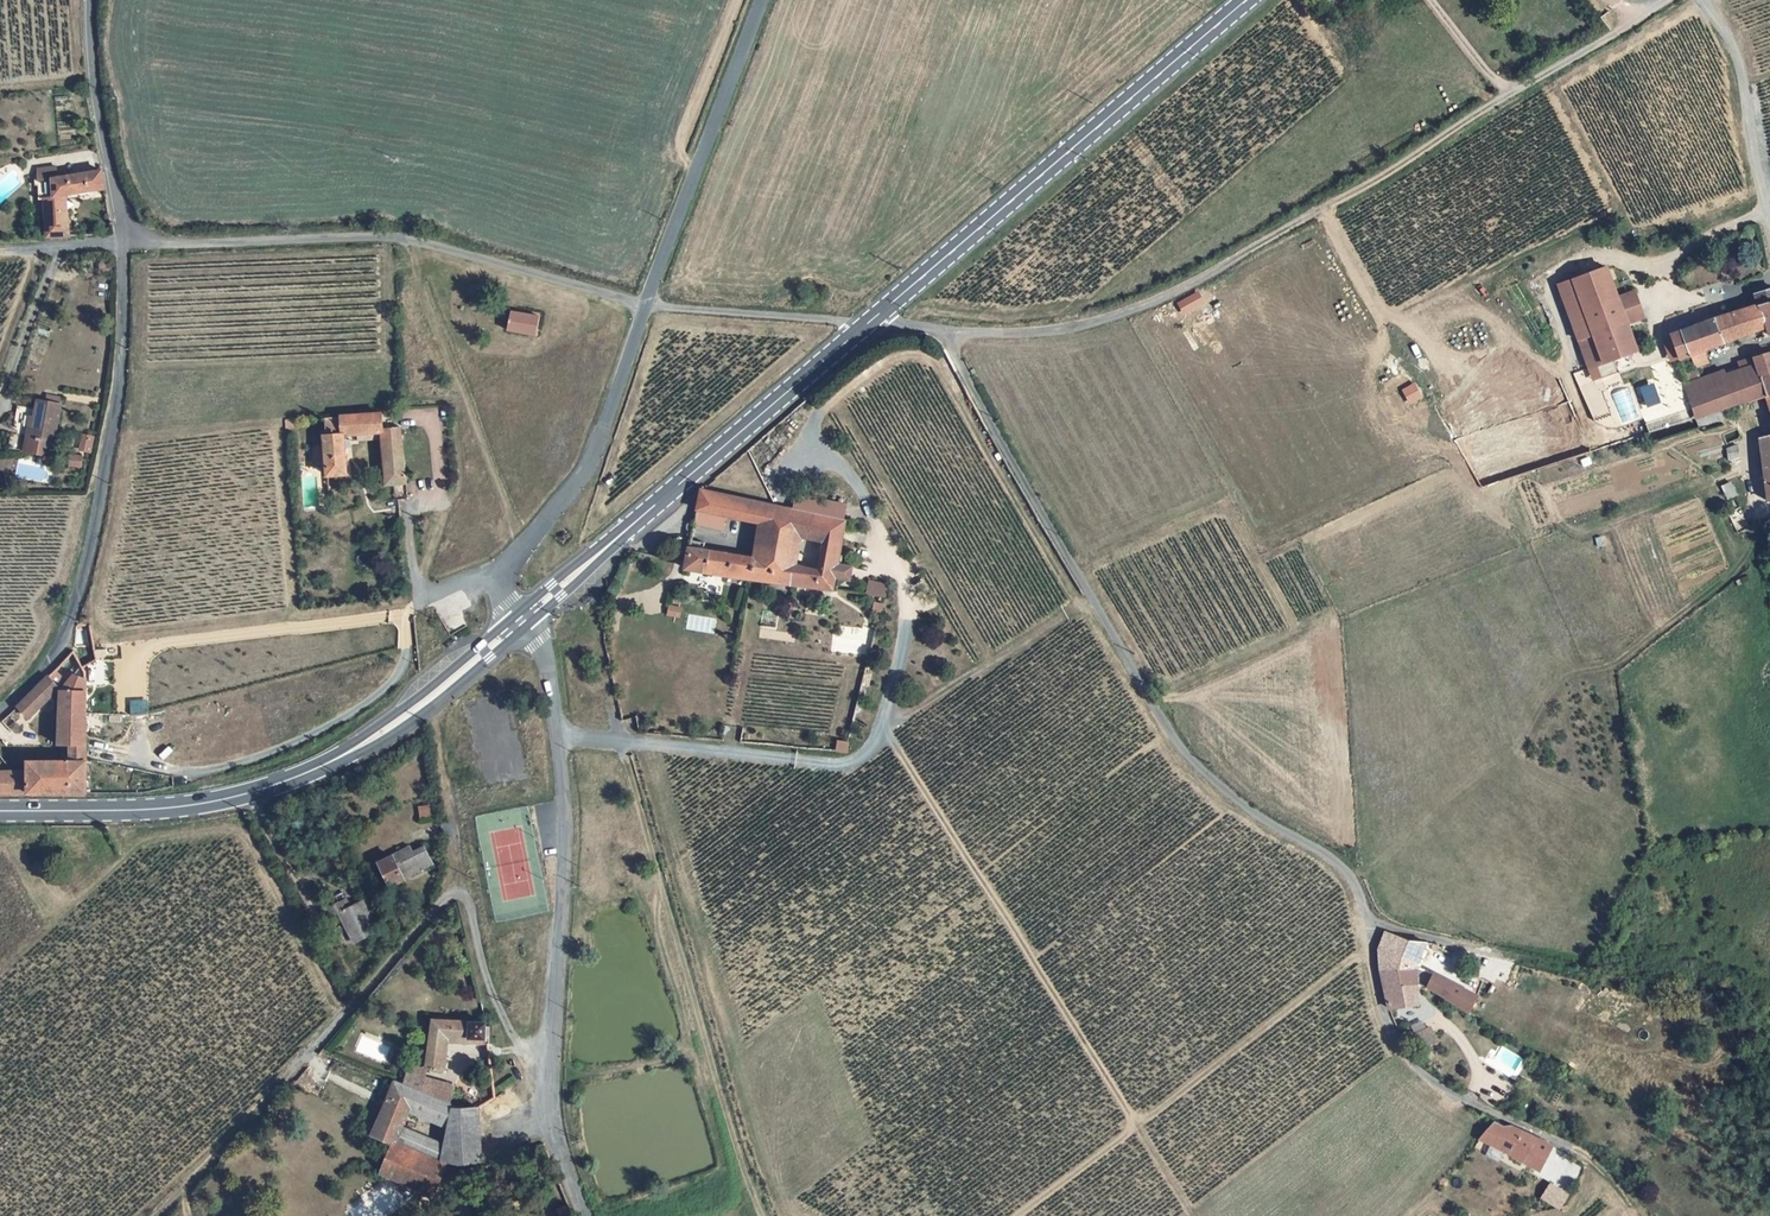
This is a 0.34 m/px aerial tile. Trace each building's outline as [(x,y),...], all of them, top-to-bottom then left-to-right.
[(60,156),(40,158),(42,171),(62,169),(60,156)] [(42,171),(45,191),(48,190),(52,229),(69,228),(65,187),(107,182),(105,163),(62,169),(42,171)] [(1587,365),(1638,346),(1629,319),(1618,289),(1607,260),(1555,279),(1587,365)] [(1754,298),(1668,328),(1669,331),(1662,333),(1670,356),(1678,353),(1679,356),(1691,351),(1695,362),(1710,357),(1706,346),(1760,327),(1763,335),(1769,332),(1769,280),(1750,287),(1754,298)] [(1618,289),(1629,319),(1646,313),(1635,283),(1618,289)] [(511,311),(507,329),(537,335),(541,317),(511,311)] [(1769,367),(1769,346),(1753,352),(1758,370),(1769,367)] [(1758,370),(1753,352),(1737,356),(1739,363),(1721,369),(1720,365),(1682,375),(1685,387),(1674,390),(1681,414),(1693,410),(1706,407),(1735,398),(1752,394),(1763,389),(1758,370)] [(1769,387),(1769,367),(1758,370),(1763,389),(1769,387)] [(1661,397),(1651,372),(1637,377),(1646,402),(1661,397)] [(62,432),(67,397),(43,392),(41,406),(35,405),(32,427),(37,427),(35,443),(59,446),(61,431),(62,432)] [(405,419),(389,419),(388,403),(340,407),(340,414),(332,416),(332,420),(325,421),(332,470),(352,468),(349,425),(381,424),(388,479),(412,476),(405,419)] [(1706,407),(1693,410),(1696,419),(1708,415),(1706,407)] [(298,422),(312,421),(311,410),(297,411),(298,422)] [(1769,439),(1769,429),(1761,430),(1761,439),(1769,439)] [(78,451),(90,454),(94,436),(82,433),(78,451)] [(1736,437),(1725,439),(1728,451),(1739,448),(1736,437)] [(1769,466),(1769,439),(1761,439),(1762,467),(1769,466)] [(69,466),(79,468),(82,459),(72,457),(69,466)] [(1762,467),(1763,493),(1769,492),(1769,466),(1762,467)] [(1735,484),(1732,475),(1721,478),(1724,487),(1735,484)] [(781,519),(776,518),(778,497),(705,480),(699,513),(723,519),(725,506),(759,513),(753,545),(759,546),(779,551),(781,519)] [(781,519),(803,525),(821,529),(814,560),(797,556),(797,554),(779,551),(776,572),(832,583),(836,568),(851,571),(853,558),(839,555),(848,511),(778,497),(776,518),(781,519)] [(779,551),(797,554),(803,525),(781,519),(779,551)] [(696,530),(693,550),(692,558),(756,569),(759,546),(753,545),(752,549),(704,539),(704,532),(696,530)] [(759,546),(756,569),(776,572),(779,551),(759,546)] [(871,574),(867,590),(883,594),(887,577),(871,574)] [(672,594),(670,602),(680,604),(682,597),(672,594)] [(79,632),(79,645),(91,657),(102,651),(98,641),(92,620),(81,618),(79,632)] [(66,686),(64,741),(91,741),(91,659),(66,686)] [(54,670),(23,702),(33,712),(64,681),(54,670)] [(7,747),(33,712),(23,702),(11,715),(0,725),(0,741),(7,747)] [(30,757),(29,766),(28,789),(91,788),(91,757),(30,757)] [(0,766),(0,788),(13,789),(12,766),(0,766)] [(29,766),(12,766),(13,789),(28,789),(29,766)] [(409,845),(407,842),(381,855),(394,877),(435,855),(424,838),(409,845)] [(333,916),(344,911),(359,939),(382,927),(366,899),(356,904),(351,896),(329,906),(333,916)] [(1376,941),(1388,946),(1381,963),(1409,978),(1409,977),(1411,966),(1414,956),(1422,934),(1404,932),(1381,923),(1376,941)] [(1434,938),(1428,934),(1426,940),(1431,943),(1434,938)] [(1373,955),(1373,959),(1381,963),(1388,946),(1376,941),(1373,955)] [(1419,983),(1427,963),(1414,956),(1411,966),(1409,977),(1409,978),(1419,983)] [(1383,1002),(1409,999),(1409,978),(1381,963),(1373,959),(1379,992),(1383,1002)] [(1471,989),(1427,963),(1419,983),(1460,1009),(1471,989)] [(1410,1014),(1400,1018),(1406,1030),(1415,1026),(1410,1014)] [(488,1018),(438,1016),(431,1057),(430,1062),(450,1065),(453,1040),(489,1042),(488,1018)] [(457,1080),(430,1069),(430,1062),(414,1059),(406,1081),(451,1101),(457,1080)] [(455,1118),(465,1118),(484,1116),(482,1102),(471,1110),(451,1101),(406,1081),(397,1077),(383,1118),(367,1118),(372,1130),(382,1126),(399,1133),(447,1151),(451,1138),(409,1122),(416,1103),(455,1118)] [(466,1131),(468,1131),(486,1130),(484,1116),(465,1118),(466,1131)] [(1473,1133),(1490,1143),(1502,1127),(1487,1118),(1473,1133)] [(1506,1127),(1502,1127),(1490,1143),(1515,1158),(1523,1146),(1530,1135),(1523,1130),(1514,1128),(1506,1127)] [(468,1131),(469,1158),(490,1156),(486,1130),(468,1131)] [(387,1166),(436,1184),(440,1177),(449,1152),(447,1151),(399,1133),(398,1137),(394,1136),(393,1140),(396,1142),(387,1166)] [(1523,1146),(1539,1155),(1546,1142),(1530,1135),(1523,1146)] [(1579,1158),(1556,1147),(1545,1170),(1568,1183),(1579,1158)] [(1550,1205),(1557,1191),(1542,1183),(1534,1198),(1550,1205)] [(1560,1200),(1562,1195),(1557,1191),(1550,1205),(1552,1206),(1557,1204),(1560,1200)] [(573,1204),(559,1209),(562,1215),(578,1215),(573,1204)]
